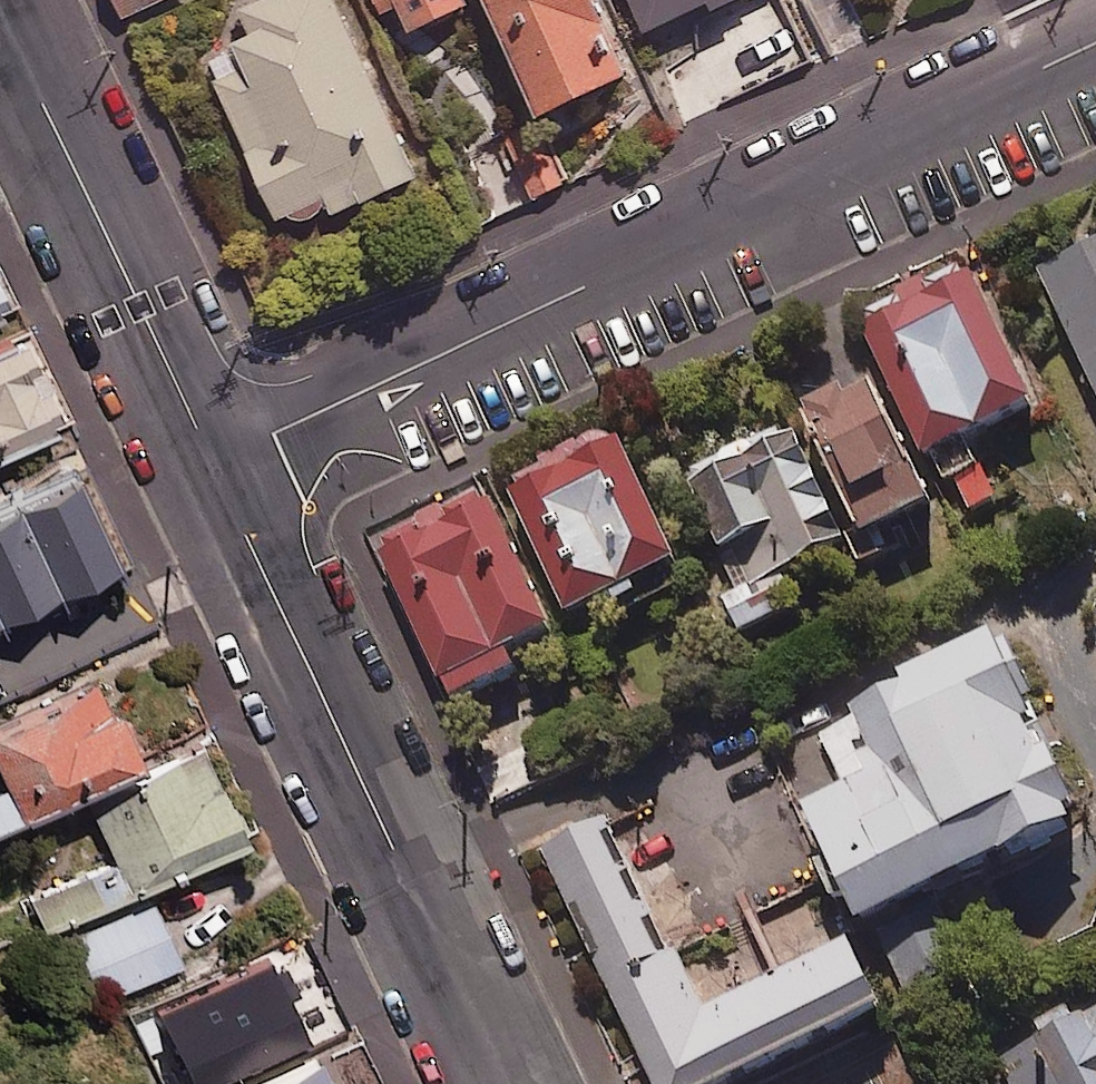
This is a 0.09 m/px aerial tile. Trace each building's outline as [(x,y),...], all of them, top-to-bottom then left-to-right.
[(127,17),(167,0),(119,0),(127,17)] [(336,0),(259,0),(239,9),(253,40),(206,61),(282,228),(327,207),(333,218),(418,179),(336,0)] [(471,6),(468,0),(376,0),(381,12),(397,4),(411,34),(471,6)] [(592,0),(487,0),(541,121),(629,82),(592,0)] [(710,7),(713,15),(741,3),(740,0),(633,0),(648,34),(710,7)] [(568,181),(541,128),(507,145),(534,198),(568,181)] [(1040,273),(1095,396),(1095,247),(1040,273)] [(1033,412),(971,277),(860,327),(923,463),(1033,412)] [(20,336),(0,346),(0,452),(61,423),(20,336)] [(928,515),(870,389),(806,418),(864,544),(928,515)] [(844,548),(789,426),(686,473),(722,553),(774,530),(793,571),(844,548)] [(954,484),(969,516),(999,502),(975,447),(933,465),(944,488),(954,484)] [(63,464),(0,493),(0,600),(104,553),(63,464)] [(500,473),(395,519),(462,667),(569,618),(500,473)] [(1082,837),(999,645),(931,675),(934,681),(820,731),(850,800),(805,819),(855,935),(1082,837)] [(95,683),(0,727),(0,823),(132,762),(95,683)] [(238,839),(197,752),(89,804),(115,859),(30,899),(45,930),(238,839)] [(606,825),(544,854),(571,910),(578,907),(603,960),(596,964),(653,1083),(744,1083),(881,1019),(849,952),(707,1020),(673,950),(667,953),(606,825)] [(1012,950),(1044,936),(1017,876),(954,904),(974,950),(1006,936),(1012,950)] [(177,962),(149,901),(73,937),(101,998),(177,962)] [(966,971),(946,924),(886,949),(906,996),(966,971)] [(289,949),(201,988),(228,1049),(188,1067),(195,1083),(237,1083),(330,1042),(289,949)] [(999,1061),(1010,1083),(1095,1083),(1095,1011),(999,1061)] [(319,1063),(272,1083),(328,1083),(319,1063)]
